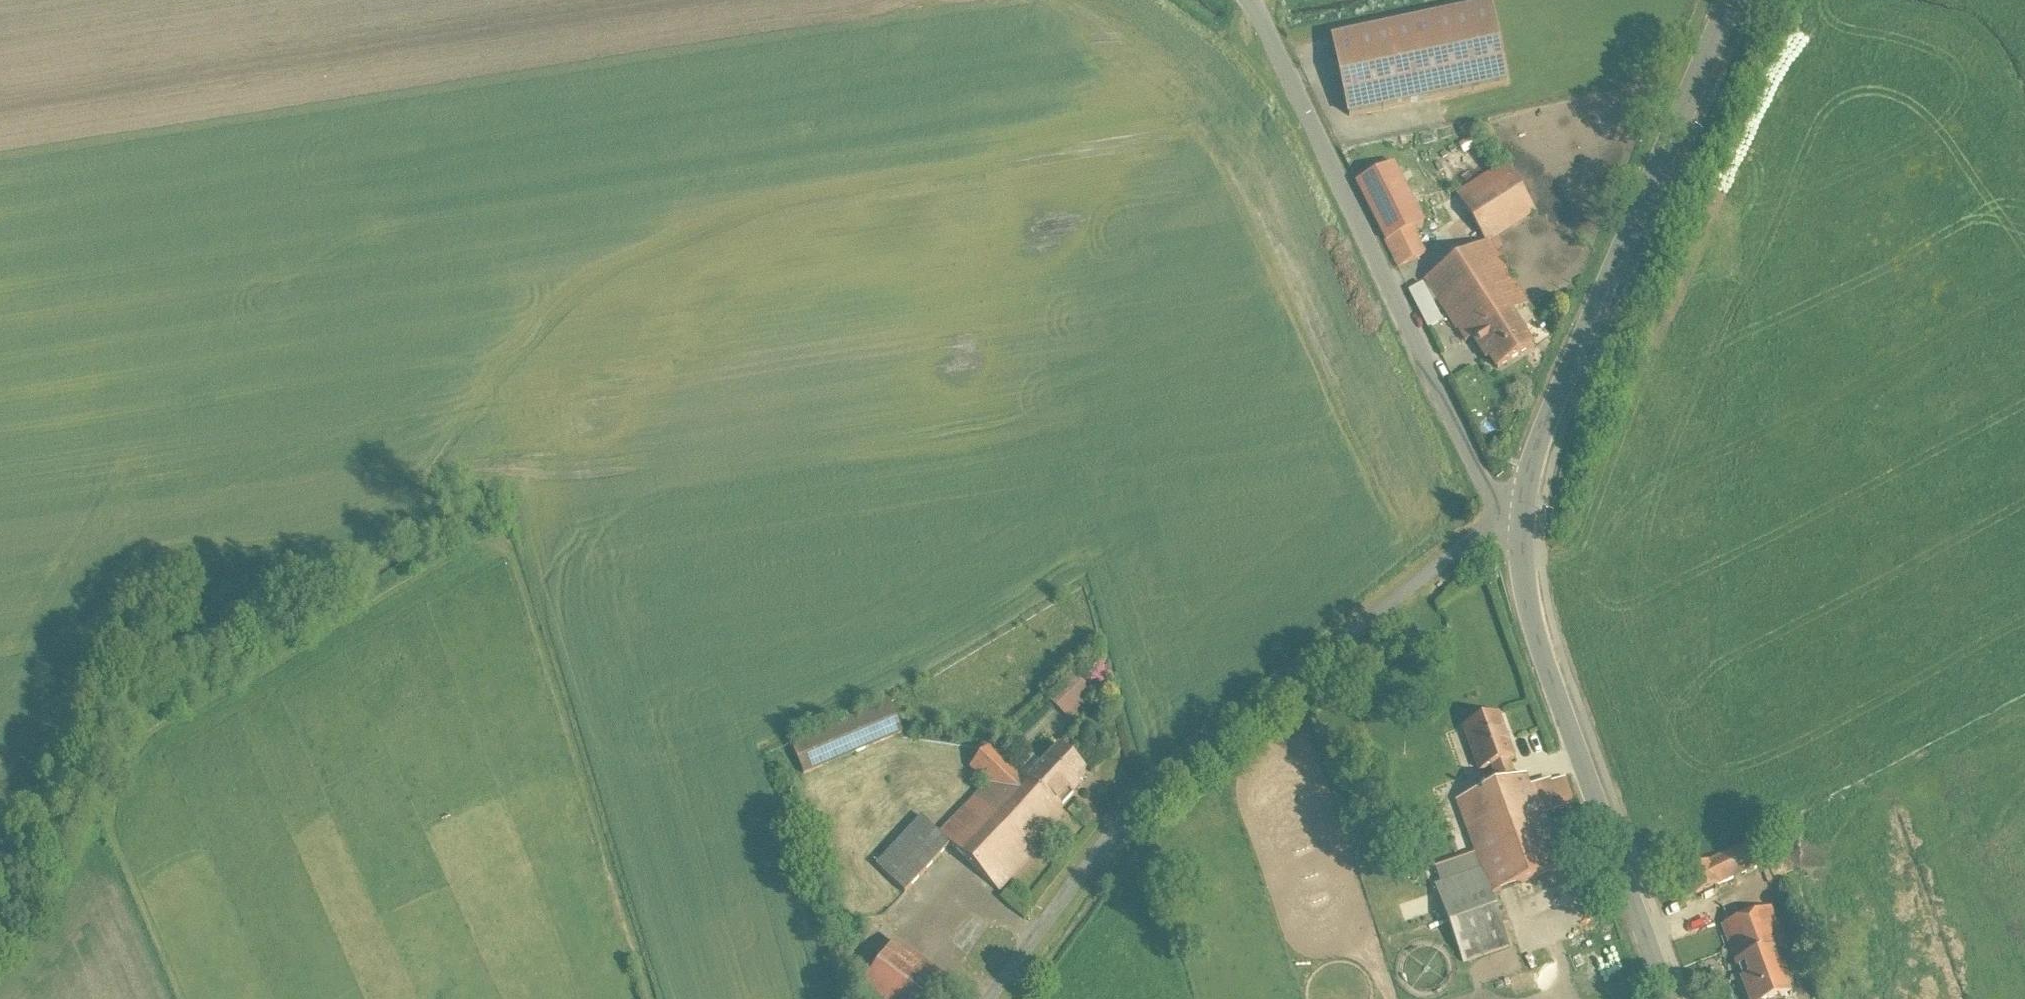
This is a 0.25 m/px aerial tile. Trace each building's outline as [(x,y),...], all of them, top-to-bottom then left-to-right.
[(1342,112),(1500,83),(1485,0),(1478,0),(1326,28),(1342,112)] [(1506,164),(1457,194),(1484,238),(1533,208),(1506,164)] [(1390,166),(1359,181),(1389,240),(1419,225),(1390,166)] [(1470,253),(1434,275),(1494,368),(1530,345),(1508,312),(1526,301),(1487,241),(1470,253)] [(1424,283),(1409,290),(1427,329),(1441,322),(1424,283)] [(1071,670),(1045,697),(1069,720),(1095,694),(1071,670)] [(797,736),(809,766),(906,724),(893,695),(797,736)] [(1495,716),(1455,730),(1470,772),(1509,758),(1495,716)] [(987,779),(945,826),(925,809),(881,859),(927,900),(975,846),(1015,881),(1093,793),(1077,779),(1099,754),(1071,730),(1036,769),(1001,737),(974,768),(987,779)] [(1522,778),(1463,798),(1495,893),(1553,873),(1522,778)] [(1682,872),(1691,894),(1741,875),(1732,853),(1682,872)] [(1482,870),(1439,884),(1463,961),(1506,947),(1482,870)] [(1724,922),(1738,962),(1776,949),(1763,909),(1724,922)] [(904,940),(874,979),(899,998),(921,998),(943,971),(904,940)] [(1776,949),(1738,962),(1751,998),(1765,998),(1790,990),(1776,949)]
